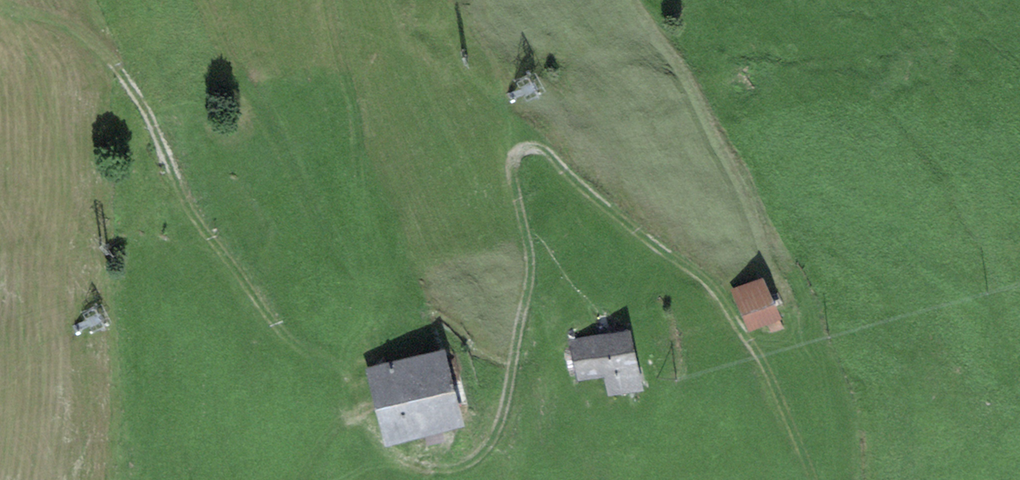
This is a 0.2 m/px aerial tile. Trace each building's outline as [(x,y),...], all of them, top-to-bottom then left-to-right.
[(764,276),(729,291),(747,332),(782,317),(764,276)] [(603,336),(568,344),(576,380),(607,373),(611,393),(640,387),(627,331),(603,336)] [(441,352),(372,369),(389,438),(458,421),(441,352)]
